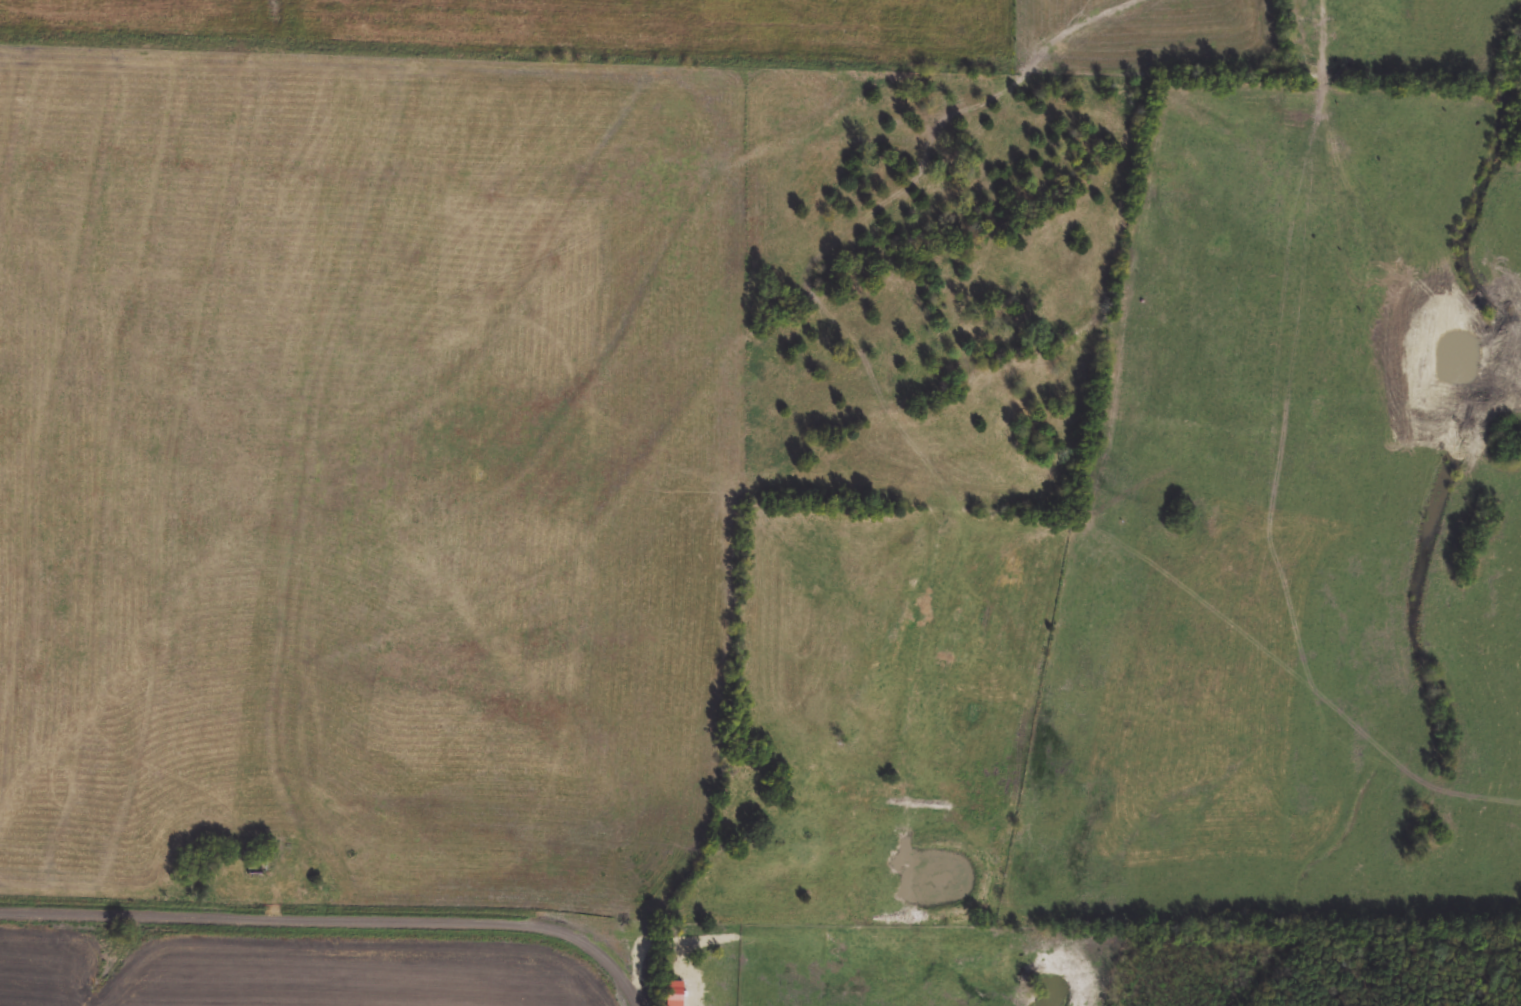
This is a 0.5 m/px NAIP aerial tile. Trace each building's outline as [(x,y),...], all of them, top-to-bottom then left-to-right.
[(249,876),(249,862),(267,862),(267,876),(249,876)]
